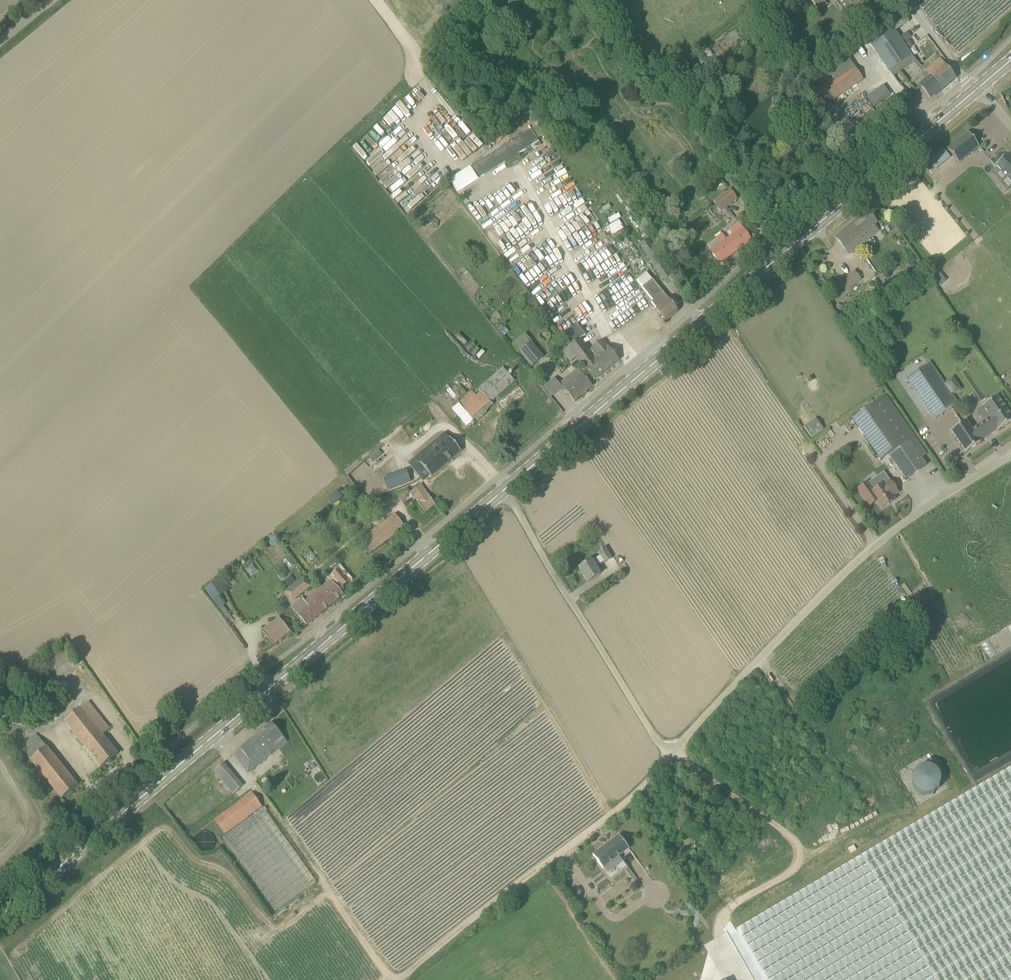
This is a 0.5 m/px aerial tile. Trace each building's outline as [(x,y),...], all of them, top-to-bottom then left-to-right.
[(870,43),(889,71),(912,56),(893,28),(870,43)] [(955,78),(942,62),(940,60),(926,72),(931,78),(921,87),(931,98),(955,78)] [(823,106),(863,79),(854,66),(814,93),(823,106)] [(483,152),(457,117),(429,138),(482,210),(510,189),(505,181),(551,147),(529,117),(483,152)] [(371,130),(357,142),(367,154),(372,150),(385,164),(390,160),(381,150),(386,146),(371,130)] [(968,132),(947,149),(959,163),(979,146),(968,132)] [(926,161),(933,170),(949,157),(942,148),(926,161)] [(995,165),(1010,185),(1010,157),(1009,154),(995,165)] [(721,211),(737,199),(730,190),(714,201),(721,211)] [(875,226),(878,224),(868,211),(836,238),(850,255),(879,231),(875,226)] [(607,226),(611,234),(624,228),(619,219),(607,226)] [(721,244),(711,251),(720,263),(751,241),(738,223),(730,229),(733,235),(726,240),(723,235),(717,239),(721,244)] [(938,286),(945,280),(938,271),(931,276),(938,286)] [(855,272),(840,282),(838,284),(849,298),(865,286),(855,272)] [(652,303),(653,304),(666,321),(678,311),(668,298),(664,301),(657,293),(653,287),(645,293),(652,303)] [(619,360),(603,340),(589,351),(580,339),(585,335),(577,325),(561,337),(584,367),(594,380),(619,360)] [(469,353),(481,341),(472,331),(459,343),(469,353)] [(531,342),(519,352),(531,367),(544,356),(531,342)] [(962,391),(953,377),(945,383),(946,384),(945,385),(930,363),(906,379),(933,420),(958,404),(952,395),(953,394),(954,396),(962,391)] [(515,380),(503,367),(479,388),(475,392),(473,390),(459,403),(472,417),(490,401),(491,402),(515,380)] [(560,384),(574,401),(593,386),(578,369),(566,379),(560,384)] [(553,377),(542,387),(550,397),(562,387),(553,377)] [(880,461),(889,455),(906,479),(926,466),(921,459),(926,455),(886,396),(851,420),(880,461)] [(978,425),(973,429),(967,421),(952,431),(960,444),(966,452),(981,442),(980,441),(997,429),(998,430),(1010,421),(1010,417),(1008,412),(998,397),(977,412),(983,422),(978,425)] [(815,417),(803,426),(811,437),(823,428),(815,417)] [(428,447),(409,464),(423,481),(430,475),(431,477),(461,451),(450,437),(449,438),(445,433),(437,440),(441,445),(433,452),(428,447)] [(403,468),(381,478),(387,491),(409,481),(403,468)] [(884,485),(878,488),(872,492),(866,484),(866,483),(858,489),(870,506),(877,501),(882,509),(895,500),(892,497),(898,492),(890,480),(884,485)] [(428,494),(418,501),(426,511),(436,504),(428,494)] [(395,514),(362,539),(372,552),(405,527),(395,514)] [(592,561),(591,561),(579,568),(588,582),(600,575),(595,567),(604,561),(605,562),(612,558),(605,548),(598,552),(601,556),(592,561)] [(316,600),(324,610),(343,595),(338,588),(341,586),(342,587),(350,581),(346,577),(347,576),(344,572),(343,573),(339,568),(332,575),(334,578),(325,585),(318,590),(322,595),(316,600)] [(214,582),(223,594),(231,588),(222,576),(214,582)] [(304,576),(289,588),(285,592),(293,601),(304,592),(312,586),(304,576)] [(322,595),(318,590),(305,601),(303,599),(292,608),(306,625),(324,610),(316,600),(322,595)] [(274,645),(291,631),(279,617),(262,631),(274,645)] [(72,661),(66,650),(52,658),(58,668),(72,661)] [(88,702),(65,721),(102,767),(118,754),(103,735),(110,729),(88,702)] [(249,772),(276,749),(272,744),(281,736),(271,723),(234,754),(249,772)] [(62,799),(62,798),(78,786),(37,734),(21,747),(62,799)] [(224,763),(214,772),(235,794),(245,785),(224,763)] [(931,766),(905,767),(906,792),(932,790),(931,766)] [(978,787),(884,843),(861,856),(737,930),(766,979),(1010,979),(1010,768),(978,787)] [(225,834),(253,813),(263,807),(253,793),(215,820),(225,834)] [(603,868),(629,849),(619,835),(593,855),(603,868)]
